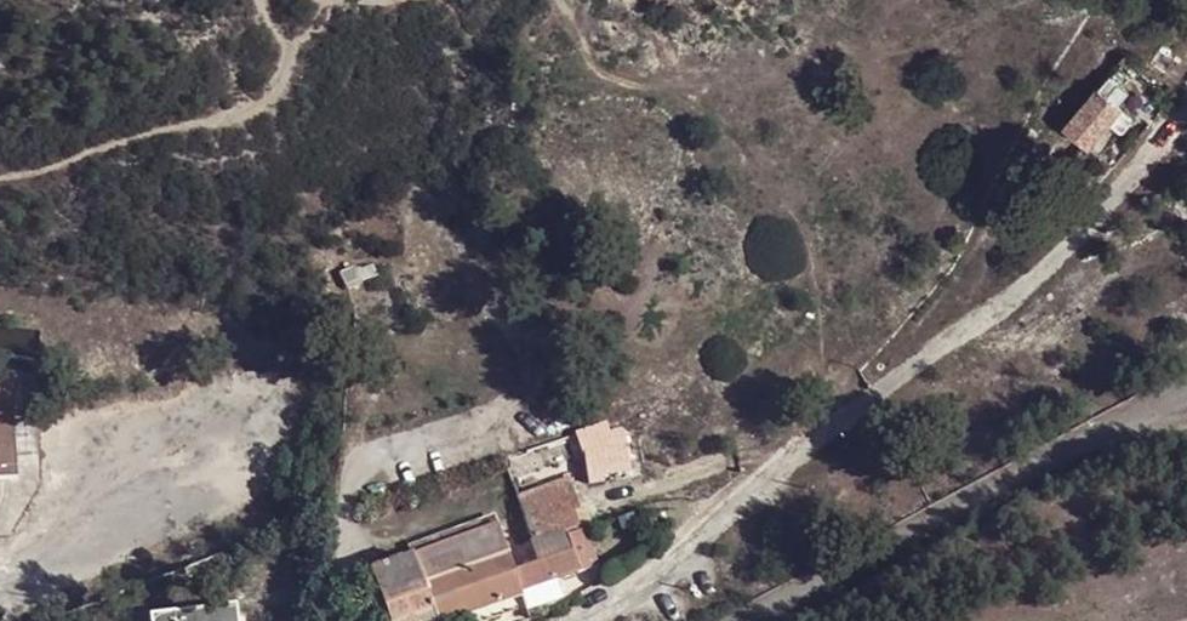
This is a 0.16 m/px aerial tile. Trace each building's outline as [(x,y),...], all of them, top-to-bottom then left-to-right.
[(1099,82),(1065,122),(1084,140),(1110,119),(1122,126),(1134,110),(1099,82)] [(22,472),(18,388),(0,389),(0,474),(22,472)] [(585,472),(628,472),(628,442),(610,442),(610,424),(585,425),(585,472)] [(372,567),(375,568),(364,572),(383,620),(434,620),(449,616),(452,620),(517,620),(549,612),(540,581),(594,561),(580,520),(587,518),(579,487),(568,490),(563,476),(518,494),(542,558),(517,567),(497,520),(372,567)] [(152,619),(152,620),(236,620),(235,609),(152,619)]
